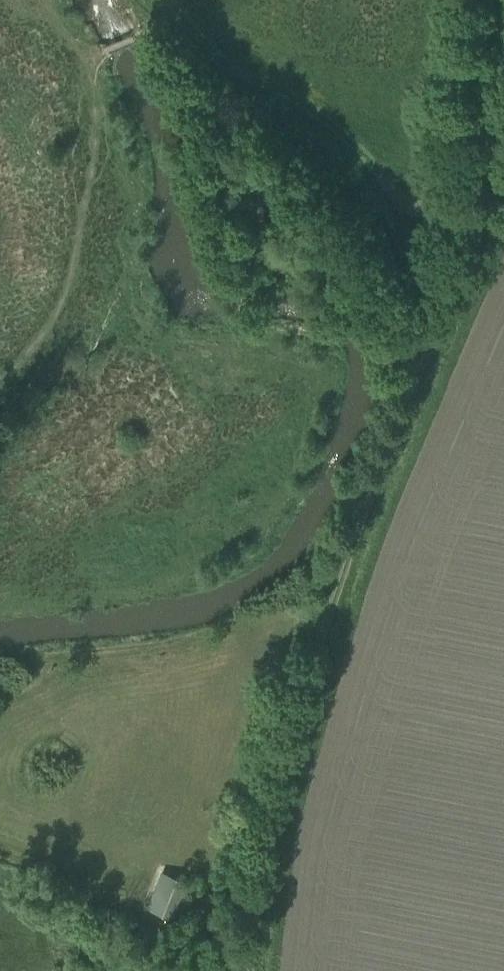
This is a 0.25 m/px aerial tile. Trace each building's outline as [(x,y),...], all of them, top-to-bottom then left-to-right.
[(177,909),(189,879),(166,870),(154,900),(177,909)]
